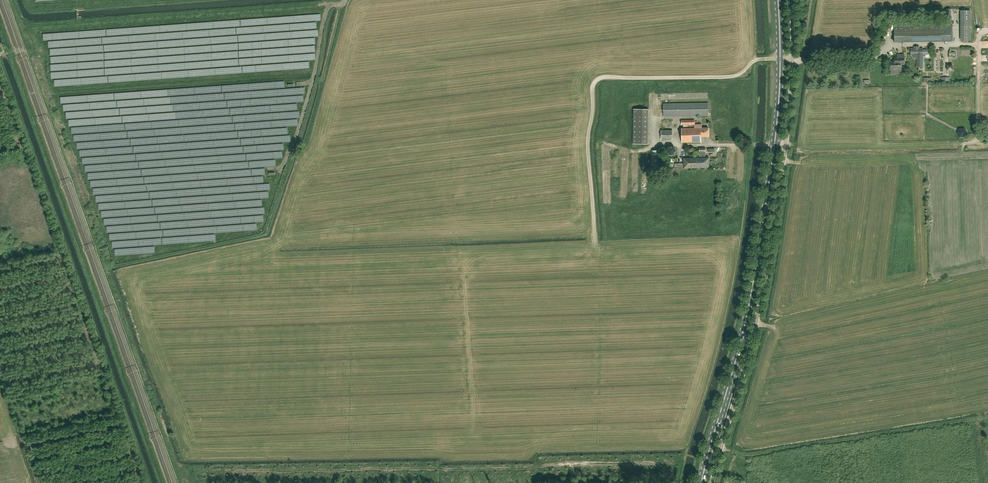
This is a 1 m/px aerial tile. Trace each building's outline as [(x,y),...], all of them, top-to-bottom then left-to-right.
[(960,12),(961,43),(971,42),(970,12),(960,12)] [(903,42),(902,25),(901,21),(894,21),(894,42),(903,42)] [(942,25),(902,25),(903,42),(942,41),(942,25)] [(942,25),(942,41),(951,41),(951,25),(942,25)] [(930,49),(923,49),(923,48),(919,48),(919,46),(914,46),(914,48),(911,48),(911,55),(913,55),(913,57),(914,58),(917,58),(917,67),(923,67),(923,54),(930,54),(930,49)] [(894,61),(890,61),(890,70),(901,69),(901,65),(904,65),(904,57),(894,57),(894,61)] [(708,116),(708,103),(663,104),(664,116),(708,116)] [(648,144),(648,109),(634,109),(633,144),(648,144)] [(694,120),(681,120),(681,125),(683,125),(683,128),(682,128),(682,142),(701,142),(701,137),(708,137),(708,128),(702,128),(701,124),(694,124),(694,120)] [(672,139),(672,130),(661,130),(661,139),(672,139)] [(673,148),(668,148),(665,152),(668,156),(673,156),(675,151),(673,148)] [(662,168),(663,150),(651,150),(651,167),(662,168)] [(699,168),(699,158),(684,158),(684,165),(684,168),(699,168)] [(709,167),(709,158),(699,158),(699,168),(709,167)]
